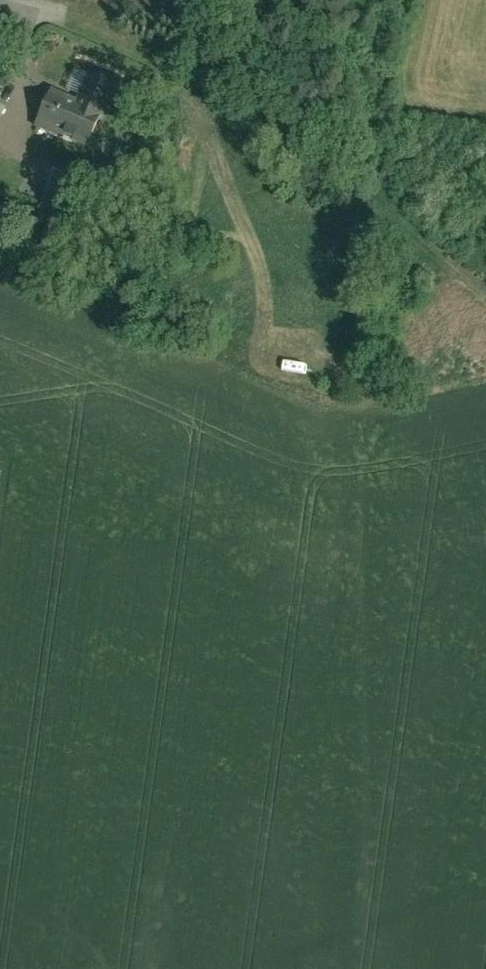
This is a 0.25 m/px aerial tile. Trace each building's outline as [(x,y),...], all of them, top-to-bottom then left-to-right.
[(87,148),(112,83),(71,68),(58,102),(42,96),(31,126),(87,148)]
